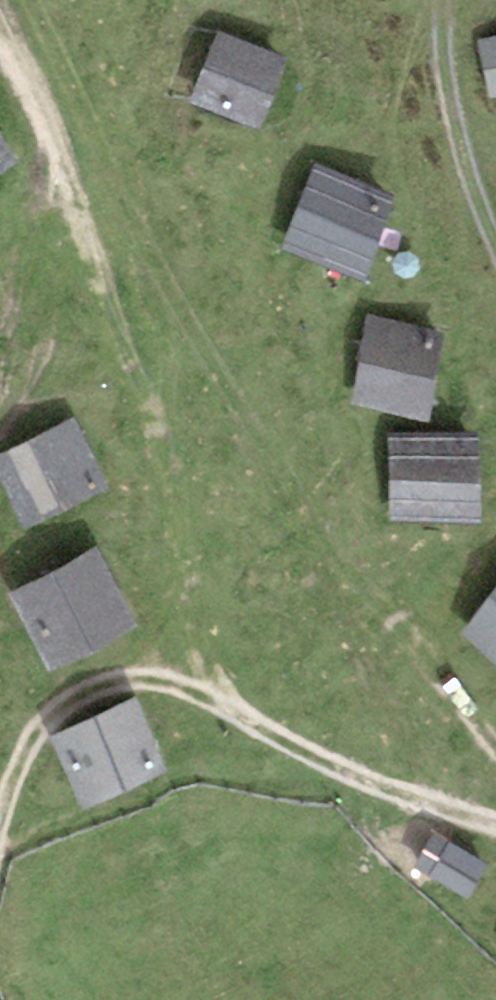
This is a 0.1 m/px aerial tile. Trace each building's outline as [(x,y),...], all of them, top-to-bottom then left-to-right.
[(217,29),(189,101),(261,129),(289,57),(217,29)] [(477,41),(489,100),(495,99),(495,37),(477,41)] [(17,162),(0,135),(0,172),(17,162)] [(397,196),(315,163),(281,246),(363,279),(397,196)] [(447,332),(368,315),(349,405),(428,422),(447,332)] [(109,487),(75,419),(0,456),(0,473),(27,528),(109,487)] [(477,433),(389,434),(390,519),(479,521),(477,433)] [(97,548),(8,595),(50,672),(139,624),(97,548)] [(459,633),(495,665),(495,588),(459,633)] [(137,697),(50,736),(83,809),(170,769),(137,697)] [(488,864),(434,832),(413,866),(468,898),(488,864)]
